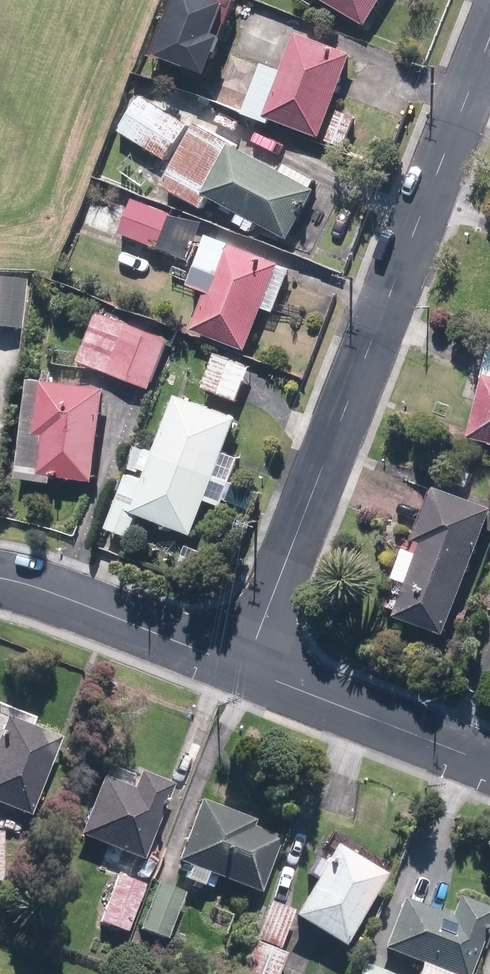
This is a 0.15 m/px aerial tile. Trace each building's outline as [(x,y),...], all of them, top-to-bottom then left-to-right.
[(221,0),(182,0),(161,55),(211,74),(225,37),(218,34),(230,4),(221,0)] [(367,26),(382,0),(324,0),(367,26)] [(321,137),(354,54),(299,33),(285,70),(266,62),(246,114),(271,124),(273,119),(321,137)] [(190,122),(142,95),(121,133),(169,160),(190,122)] [(345,147),(357,117),(340,111),(329,141),(345,147)] [(289,240),(317,190),(313,188),(317,180),(287,163),(283,171),(199,124),(164,184),(205,207),(211,196),(242,213),(251,218),(258,223),(289,240)] [(258,124),(250,139),(276,152),(284,137),(258,124)] [(123,230),(122,234),(161,249),(175,214),(135,199),(132,207),(112,199),(103,223),(123,230)] [(242,213),(237,222),(246,227),(251,218),(242,213)] [(245,228),(252,233),(258,223),(251,218),(246,227),(245,228)] [(194,331),(247,351),(264,308),(275,312),(292,268),(234,245),(234,244),(211,235),(192,285),(210,292),(194,331)] [(24,282),(0,279),(0,328),(19,331),(24,282)] [(151,389),(170,339),(100,312),(80,362),(151,389)] [(205,388),(238,402),(253,367),(220,353),(205,388)] [(489,444),(489,353),(483,387),(471,440),(489,444)] [(95,482),(107,389),(33,379),(19,478),(53,482),(54,476),(95,482)] [(216,476),(240,418),(181,394),(146,481),(130,475),(109,528),(131,536),(140,512),(193,533),(207,500),(222,506),(231,482),(216,476)] [(410,583),(398,615),(447,633),(489,520),(489,504),(439,485),(419,537),(426,540),(422,551),(407,546),(395,577),(410,583)] [(61,739),(33,728),(36,719),(1,705),(0,706),(0,805),(30,817),(61,739)] [(137,772),(130,789),(101,778),(78,836),(142,861),(171,785),(137,772)] [(280,840),(253,829),(256,821),(198,799),(174,860),(188,866),(183,880),(201,887),(206,873),(259,893),(280,840)] [(342,947),(385,875),(336,846),(293,918),(342,947)] [(144,885),(114,875),(99,921),(130,931),(144,885)] [(203,885),(212,888),(216,878),(207,875),(203,885)] [(183,891),(156,881),(139,930),(166,940),(183,891)] [(448,917),(401,899),(382,949),(419,964),(415,973),(467,973),(489,914),(489,909),(457,896),(448,917)] [(293,911),(269,902),(255,939),(279,948),(293,911)] [(254,941),(241,973),(278,973),(286,954),(254,941)]
